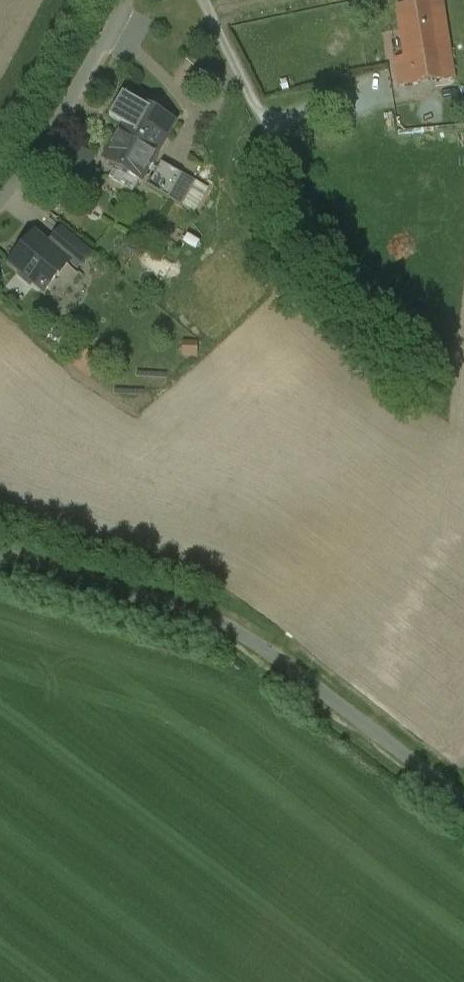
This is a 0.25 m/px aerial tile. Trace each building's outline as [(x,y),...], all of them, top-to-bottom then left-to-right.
[(401,86),(463,77),(463,50),(463,40),(449,42),(444,2),(399,9),(406,59),(397,60),(401,86)] [(126,127),(107,160),(126,171),(128,166),(145,175),(175,121),(138,101),(124,125),(126,127)] [(163,163),(149,187),(182,206),(196,181),(163,163)] [(69,264),(78,272),(93,254),(63,228),(49,245),(70,263),(69,264)] [(36,235),(11,265),(23,275),(21,277),(30,285),(32,282),(45,293),(69,264),(70,263),(49,245),(36,235)]
